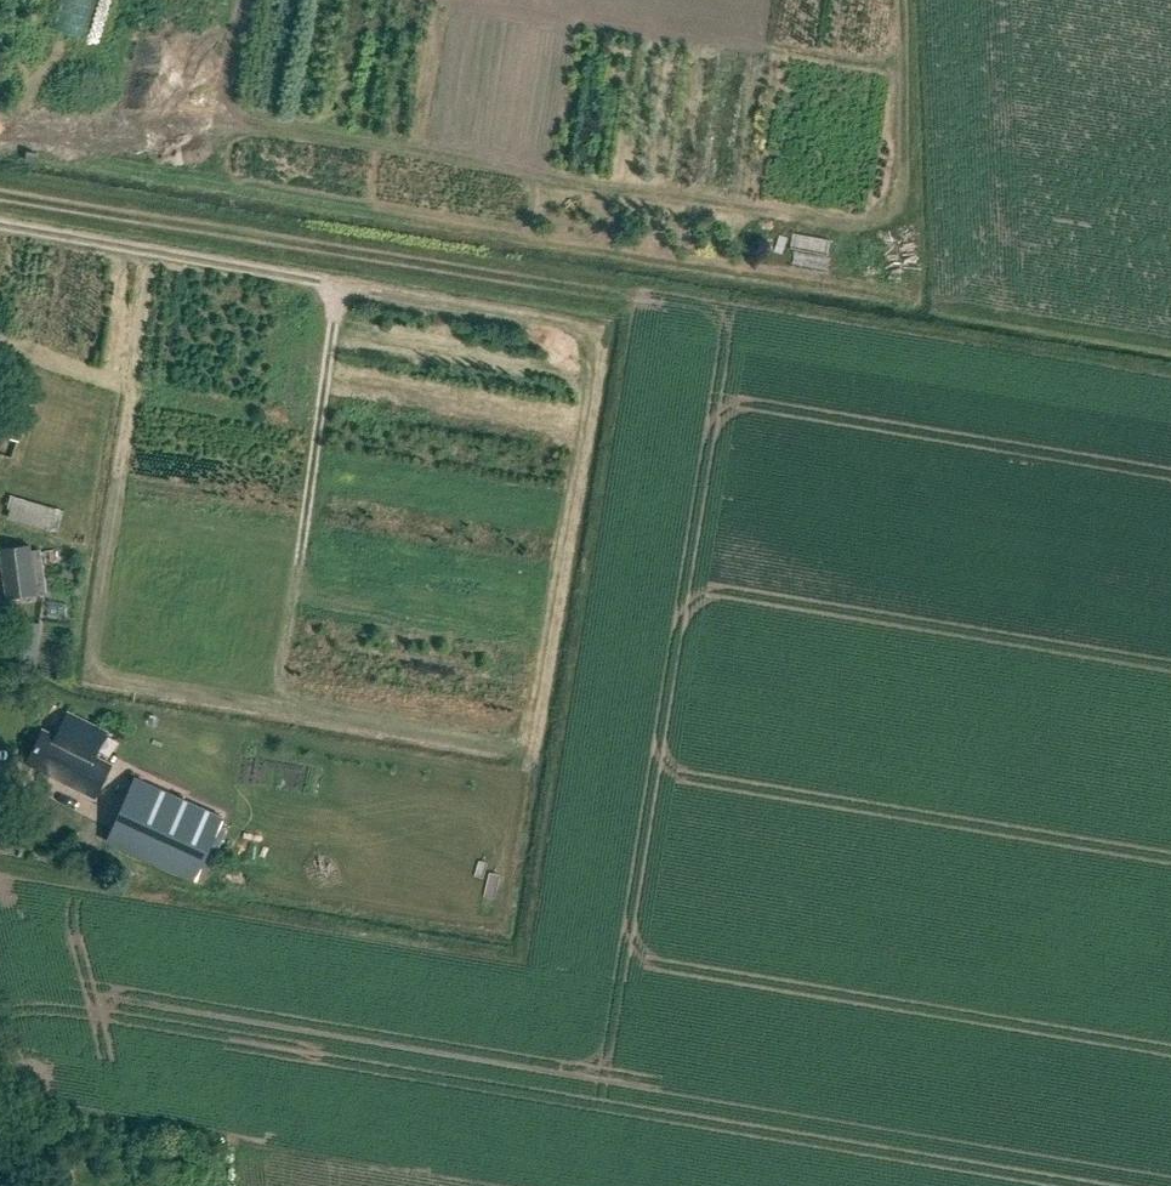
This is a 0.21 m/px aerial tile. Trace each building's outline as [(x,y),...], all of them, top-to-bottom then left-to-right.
[(54,29),(87,38),(98,0),(62,0),(54,29)] [(8,397),(0,421),(0,436),(20,442),(32,406),(8,397)] [(5,516),(57,531),(63,509),(11,495),(5,516)] [(31,547),(1,551),(8,600),(37,596),(31,547)] [(19,662),(35,665),(41,623),(24,621),(19,662)] [(106,731),(68,711),(55,736),(43,729),(26,763),(95,799),(113,765),(94,755),(106,731)] [(223,818),(134,779),(106,840),(195,880),(223,818)]
